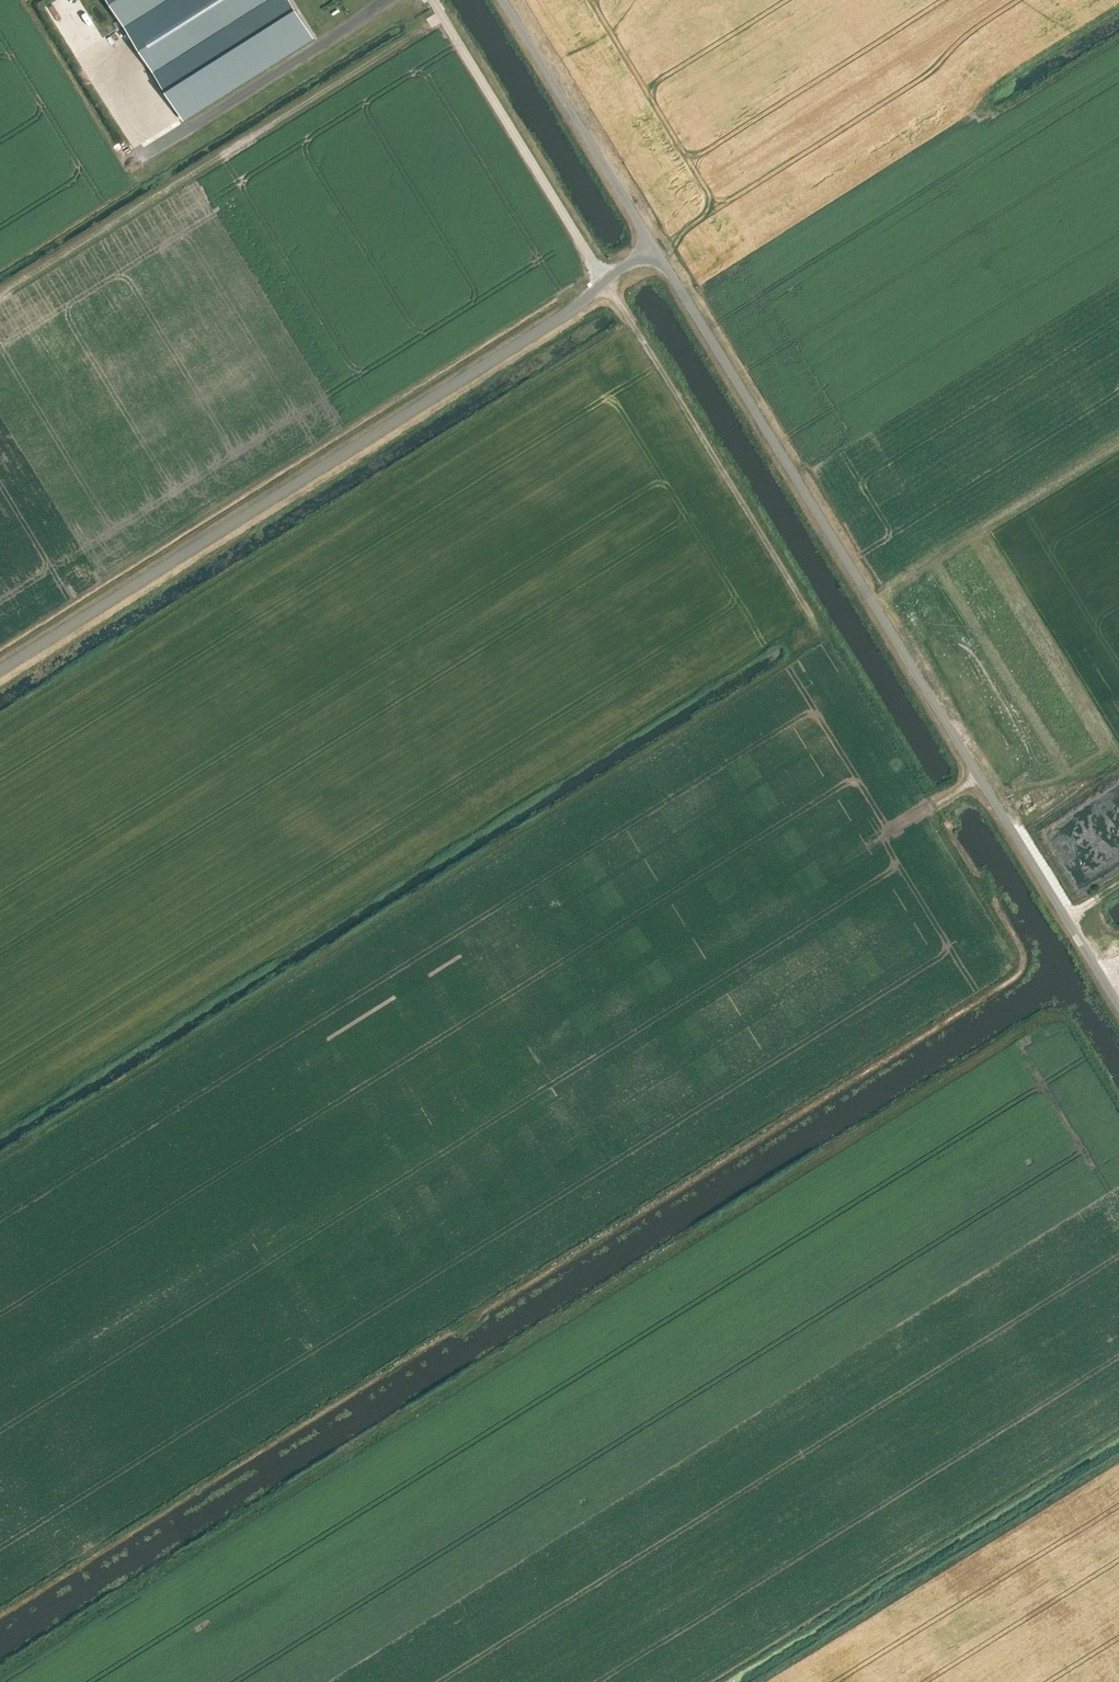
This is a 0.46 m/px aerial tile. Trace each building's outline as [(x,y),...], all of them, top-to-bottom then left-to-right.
[(124,25),(163,0),(108,0),(124,25)] [(124,25),(153,71),(266,0),(163,0),(124,25)] [(290,0),(266,0),(153,71),(183,117),(313,35),(290,0)]
